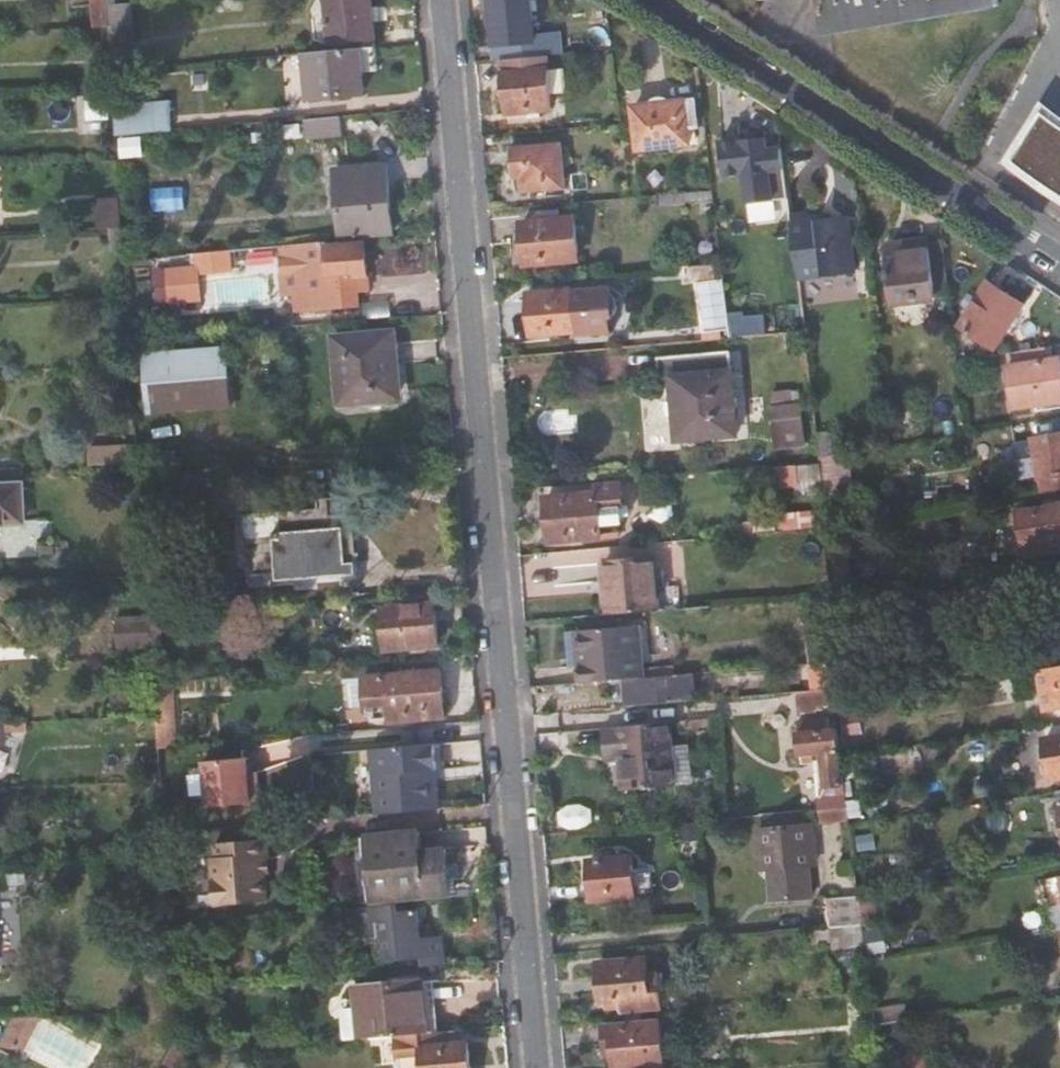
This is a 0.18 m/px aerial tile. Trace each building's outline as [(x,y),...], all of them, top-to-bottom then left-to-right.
[(95,25),(111,25),(109,4),(109,0),(93,0),(95,25)] [(376,21),(384,21),(383,6),(375,7),(374,0),(327,0),(330,44),(378,39),(376,21)] [(501,59),(567,53),(564,31),(537,32),(534,0),(497,0),(501,59)] [(832,30),(1001,4),(1001,0),(826,0),(832,30)] [(141,67),(134,1),(109,4),(111,25),(113,60),(114,69),(141,67)] [(381,67),(379,46),(325,51),(306,52),(310,101),(369,96),(367,69),(381,67)] [(569,86),(567,65),(506,70),(509,112),(554,107),(552,89),(569,86)] [(691,143),(686,99),(635,104),(639,148),(691,143)] [(174,101),(117,106),(119,135),(177,130),(174,101)] [(345,135),(343,115),(312,118),(306,119),(308,138),(345,135)] [(1045,115),(1016,161),(1051,187),(1059,193),(1059,126),(1045,115)] [(784,145),(769,147),(767,134),(722,140),(727,173),(746,171),(750,200),(790,195),(784,145)] [(516,178),(524,178),(525,191),(569,187),(565,139),(514,143),(516,178)] [(342,238),(395,234),(388,162),(337,167),(342,238)] [(155,209),(187,208),(187,186),(154,186),(155,209)] [(703,200),(702,189),(661,192),(662,204),(703,200)] [(123,196),(101,197),(103,227),(125,226),(123,196)] [(857,269),(852,215),(833,218),(827,226),(820,220),(809,211),(792,213),(794,222),(800,276),(857,269)] [(581,256),(577,216),(523,221),(527,261),(581,256)] [(944,233),(929,236),(931,244),(945,242),(944,233)] [(912,250),(898,252),(887,254),(893,303),(938,297),(951,294),(945,242),(931,244),(929,236),(910,239),(912,250)] [(897,241),(898,252),(912,250),(910,239),(897,241)] [(327,241),(283,245),(288,295),(300,294),(302,311),(364,305),(363,288),(373,287),(369,244),(330,247),(329,241),(327,241)] [(236,270),(234,249),(201,251),(203,265),(171,267),(174,300),(206,298),(204,273),(236,270)] [(962,324),(998,347),(1028,302),(991,279),(962,324)] [(612,285),(575,289),(530,293),(533,333),(579,330),(579,333),(612,330),(610,317),(613,316),(613,315),(616,313),(618,308),(618,305),(618,299),(617,296),(615,292),(613,291),(612,285)] [(376,393),(402,391),(397,329),(336,334),(341,403),(377,400),(376,393)] [(232,343),(147,350),(152,412),(236,405),(232,343)] [(1053,346),(1006,353),(1014,409),(1059,402),(1059,355),(1055,356),(1053,346)] [(660,356),(662,376),(672,375),(678,440),(741,434),(733,349),(660,356)] [(792,389),(771,392),(773,406),(794,403),(792,389)] [(403,399),(402,391),(376,393),(377,400),(403,399)] [(773,406),(772,406),(777,451),(807,447),(801,403),(794,403),(773,406)] [(1057,488),(1059,488),(1059,433),(1033,437),(1034,441),(1016,444),(1021,477),(1039,474),(1040,479),(1055,477),(1057,488)] [(858,484),(854,450),(836,453),(821,455),(822,461),(824,479),(826,489),(858,484)] [(774,484),(824,479),(822,461),(773,465),(774,484)] [(1055,477),(1040,479),(1042,491),(1057,488),(1055,477)] [(624,518),(621,480),(621,478),(598,480),(599,492),(547,497),(551,540),(602,536),(601,519),(619,518),(624,518)] [(28,523),(26,483),(0,484),(0,524),(28,523)] [(348,512),(351,512),(350,495),(321,497),(322,508),(248,513),(251,547),(255,547),(257,574),(302,570),(302,564),(351,560),(348,512)] [(1020,509),(1027,558),(1059,553),(1059,503),(1020,509)] [(624,518),(601,519),(602,533),(625,531),(624,518)] [(606,561),(611,612),(661,608),(656,556),(606,561)] [(438,601),(384,605),(388,649),(441,645),(438,601)] [(151,615),(116,617),(118,649),(153,648),(151,615)] [(582,665),(584,681),(625,677),(646,676),(642,623),(572,629),(575,665),(582,665)] [(816,661),(818,688),(834,687),(832,672),(831,660),(816,661)] [(1040,669),(1047,708),(1059,707),(1059,666),(1040,669)] [(372,718),(447,712),(443,668),(368,675),(371,703),(372,718)] [(631,691),(633,704),(696,699),(693,672),(676,673),(646,676),(625,677),(626,691),(631,691)] [(176,714),(173,681),(158,682),(160,713),(160,714),(160,715),(176,714)] [(799,704),(835,701),(834,687),(818,688),(798,690),(799,704)] [(852,702),(836,705),(838,719),(839,727),(855,724),(852,702)] [(678,784),(673,719),(618,724),(606,725),(609,756),(621,755),(624,789),(678,784)] [(819,788),(821,808),(849,805),(845,771),(843,755),(839,727),(838,719),(799,722),(800,743),(821,742),(825,787),(819,788)] [(1045,736),(1052,780),(1059,779),(1059,734),(1045,736)] [(437,743),(373,748),(376,793),(384,793),(386,812),(433,809),(430,770),(439,769),(437,743)] [(251,755),(207,757),(210,804),(262,800),(261,780),(253,781),(252,770),(251,755)] [(260,769),(252,770),(253,781),(261,780),(260,769)] [(812,868),(822,867),(817,823),(758,828),(761,872),(771,871),(774,900),(815,897),(812,868)] [(449,849),(424,851),(423,833),(354,839),(358,901),(452,894),(452,885),(450,865),(449,849)] [(272,855),(270,835),(219,838),(220,853),(216,853),(219,901),(270,897),(268,870),(267,855),(272,855)] [(653,893),(651,873),(636,874),(634,856),(591,859),(594,900),(653,893)] [(450,865),(452,885),(462,884),(461,864),(450,865)] [(477,914),(476,897),(473,898),(461,899),(443,900),(444,916),(477,914)] [(382,959),(427,956),(449,954),(447,938),(426,940),(423,908),(403,909),(402,903),(348,907),(350,934),(362,933),(369,937),(380,936),(382,959)] [(449,954),(427,956),(428,968),(450,967),(449,954)] [(621,1001),(622,1014),(660,1011),(662,1010),(661,992),(650,992),(649,958),(600,962),(603,1002),(621,1001)] [(357,987),(361,1037),(400,1034),(431,1031),(428,981),(357,987)] [(13,1054),(34,1014),(18,1014),(1,1048),(13,1054)] [(24,1060),(48,1014),(34,1014),(13,1054),(24,1060)] [(608,1044),(615,1044),(617,1067),(632,1067),(665,1065),(662,1022),(607,1026),(608,1044)] [(929,1039),(898,1022),(877,1026),(922,1052),(929,1039)] [(470,1041),(451,1042),(449,1030),(431,1031),(400,1034),(403,1061),(425,1059),(426,1067),(472,1067),(470,1041)] [(165,1062),(174,1067),(184,1067),(194,1049),(177,1040),(165,1062)] [(236,1067),(237,1067),(254,1067),(249,1059),(236,1067)]
